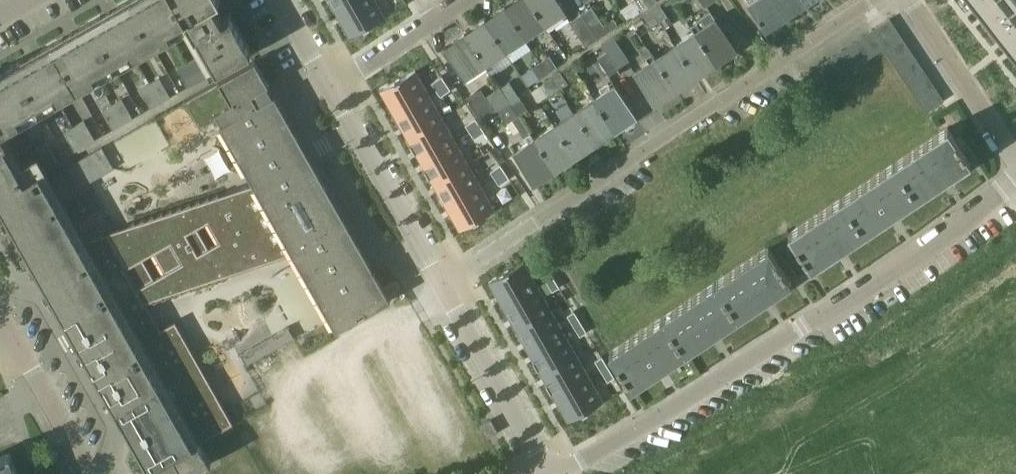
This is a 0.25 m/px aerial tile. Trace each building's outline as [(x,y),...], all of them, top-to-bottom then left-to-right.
[(186,16),(217,71),(250,52),(228,13),(220,18),(212,2),(215,0),(126,0),(0,71),(0,121),(186,16)] [(336,13),(358,0),(329,0),(336,13)] [(336,13),(350,36),(385,17),(376,0),(358,0),(336,13)] [(515,5),(507,10),(525,37),(544,24),(545,24),(529,0),(514,0),(512,1),(515,5)] [(545,24),(544,24),(547,29),(553,25),(550,20),(565,10),(558,0),(529,0),(545,24)] [(640,12),(649,6),(645,0),(632,0),(640,12)] [(776,0),(754,0),(749,3),(766,29),(786,16),(776,0)] [(786,16),(806,3),(804,0),(776,0),(786,16)] [(978,13),(995,0),(968,0),(978,13)] [(978,13),(992,30),(1015,11),(1015,0),(995,0),(978,13)] [(661,4),(651,10),(659,21),(668,15),(661,4)] [(493,14),(496,18),(487,23),(505,50),(525,37),(507,10),(504,6),(493,14)] [(592,6),(581,13),(599,39),(609,31),(592,6)] [(643,15),(651,27),(659,21),(651,10),(643,15)] [(698,23),(692,27),(694,30),(695,30),(713,57),(721,52),(724,57),(736,48),(714,17),(710,11),(696,20),(698,23)] [(992,30),(1005,47),(1015,38),(1015,11),(992,30)] [(569,21),(587,47),(599,39),(581,13),(569,21)] [(871,31),(878,41),(896,29),(889,19),(871,31)] [(473,28),(475,31),(467,37),(485,63),(505,50),(487,23),(487,24),(484,20),(473,28)] [(902,39),(896,29),(878,41),(882,48),(884,51),(902,39)] [(694,30),(674,44),(693,71),(701,66),(703,70),(715,62),(712,58),(713,57),(695,30),(694,30)] [(871,31),(861,37),(872,55),(882,48),(878,41),(871,31)] [(454,44),(446,50),(464,77),(485,63),(467,37),(465,33),(452,41),(454,44)] [(613,35),(602,43),(618,67),(630,60),(613,35)] [(861,37),(851,44),(862,61),(872,55),(861,37)] [(884,51),(891,61),(909,49),(902,39),(884,51)] [(1005,47),(1015,61),(1015,39),(1005,47)] [(619,69),(617,68),(618,67),(602,43),(592,49),(609,75),(619,69)] [(695,75),(693,71),(674,44),(654,57),(673,84),(681,79),(684,83),(695,75)] [(851,44),(840,51),(852,68),(862,61),(851,44)] [(648,61),(634,71),(652,98),(660,93),(663,97),(675,88),(673,84),(654,57),(651,52),(648,48),(640,53),(644,59),(646,57),(648,61)] [(916,59),(909,49),(891,61),(898,71),(916,59)] [(178,66),(188,86),(208,74),(197,55),(178,66)] [(557,66),(549,55),(540,61),(548,72),(557,66)] [(292,253),(337,331),(358,319),(354,314),(366,308),(369,313),(390,301),(267,84),(269,83),(255,59),(185,98),(201,126),(218,116),(222,123),(220,124),(250,176),(252,175),(255,181),(219,193),(219,192),(210,196),(209,195),(201,199),(200,198),(191,203),(191,201),(182,206),(181,204),(173,209),(172,207),(164,212),(163,210),(155,215),(154,213),(145,218),(144,216),(136,221),(135,219),(127,224),(86,238),(38,154),(22,163),(0,124),(0,204),(150,469),(175,455),(185,473),(187,473),(211,460),(200,441),(233,422),(175,319),(161,327),(150,307),(146,308),(144,302),(153,299),(153,301),(162,296),(163,298),(171,293),(172,295),(180,290),(181,292),(190,287),(191,288),(199,284),(200,285),(208,281),(209,282),(217,278),(218,279),(227,275),(292,253)] [(922,69),(916,59),(898,71),(904,81),(922,69)] [(532,67),(539,78),(548,72),(540,61),(532,67)] [(929,80),(922,69),(904,81),(911,92),(929,80)] [(415,70),(380,90),(394,114),(429,94),(415,70)] [(560,70),(551,76),(559,88),(568,82),(567,82),(560,71),(560,70)] [(171,96),(160,76),(140,88),(151,107),(171,96)] [(442,76),(432,83),(436,89),(446,83),(442,76)] [(542,82),(550,94),(559,88),(551,76),(542,82)] [(936,90),(929,80),(911,92),(918,102),(936,90)] [(509,82),(501,88),(509,101),(518,95),(509,82)] [(446,83),(436,89),(441,96),(451,89),(446,83)] [(599,93),(594,97),(612,125),(613,125),(620,120),(623,123),(635,115),(614,83),(599,93)] [(481,88),(467,98),(480,118),(494,108),(481,88)] [(942,99),(936,90),(918,102),(924,111),(942,99)] [(429,94),(394,114),(407,137),(442,117),(429,94)] [(509,101),(510,102),(509,102),(518,115),(527,108),(518,95),(509,101)] [(612,125),(594,97),(573,110),(593,139),(601,133),(603,136),(615,129),(612,125)] [(133,117),(122,98),(102,109),(113,128),(133,117)] [(498,109),(507,123),(518,115),(509,102),(498,109)] [(593,139),(573,110),(554,124),(573,152),(580,146),(583,150),(595,142),(592,139),(593,139)] [(442,117),(407,137),(420,160),(455,140),(442,117)] [(476,118),(466,125),(470,132),(480,125),(476,118)] [(95,138),(84,119),(65,130),(75,150),(95,138)] [(554,124),(534,137),(552,164),(560,159),(563,163),(574,156),(572,152),(573,152),(554,124)] [(480,125),(470,132),(475,139),(485,132),(480,125)] [(947,127),(788,233),(811,267),(970,161),(947,127)] [(531,132),(524,137),(527,142),(513,151),(532,179),(540,173),(543,177),(555,169),(552,164),(534,137),(531,132)] [(37,146),(48,165),(58,160),(47,140),(37,146)] [(455,140),(420,160),(433,183),(468,163),(455,140)] [(76,187),(114,166),(102,144),(64,166),(76,187)] [(468,163),(433,183),(446,206),(481,186),(468,163)] [(501,164),(490,171),(495,178),(505,171),(501,164)] [(505,171),(495,178),(499,185),(510,178),(505,171)] [(481,186),(446,206),(460,229),(495,210),(481,186)] [(790,280),(788,276),(767,245),(609,351),(616,362),(611,366),(625,390),(631,385),(790,280)] [(525,261),(489,281),(503,305),(538,285),(525,261)] [(547,266),(540,270),(546,281),(553,276),(547,266)] [(553,276),(546,281),(553,291),(560,287),(553,276)] [(538,285),(503,305),(516,328),(551,308),(538,285)] [(551,308),(516,328),(529,351),(564,331),(551,308)] [(574,311),(567,315),(574,326),(581,321),(574,311)] [(581,321),(574,326),(580,336),(587,332),(581,321)] [(291,325),(243,350),(249,361),(297,337),(291,325)] [(564,331),(529,351),(542,374),(577,354),(564,331)] [(577,354),(542,374),(555,397),(590,377),(577,354)] [(602,356),(595,361),(602,371),(609,367),(603,357),(602,356)] [(609,367),(602,371),(608,381),(615,377),(609,367)] [(590,377),(555,397),(569,421),(604,401),(590,377)] [(487,437),(497,431),(490,419),(480,425),(487,437)] [(0,455),(0,473),(18,473),(10,451),(0,455)]
